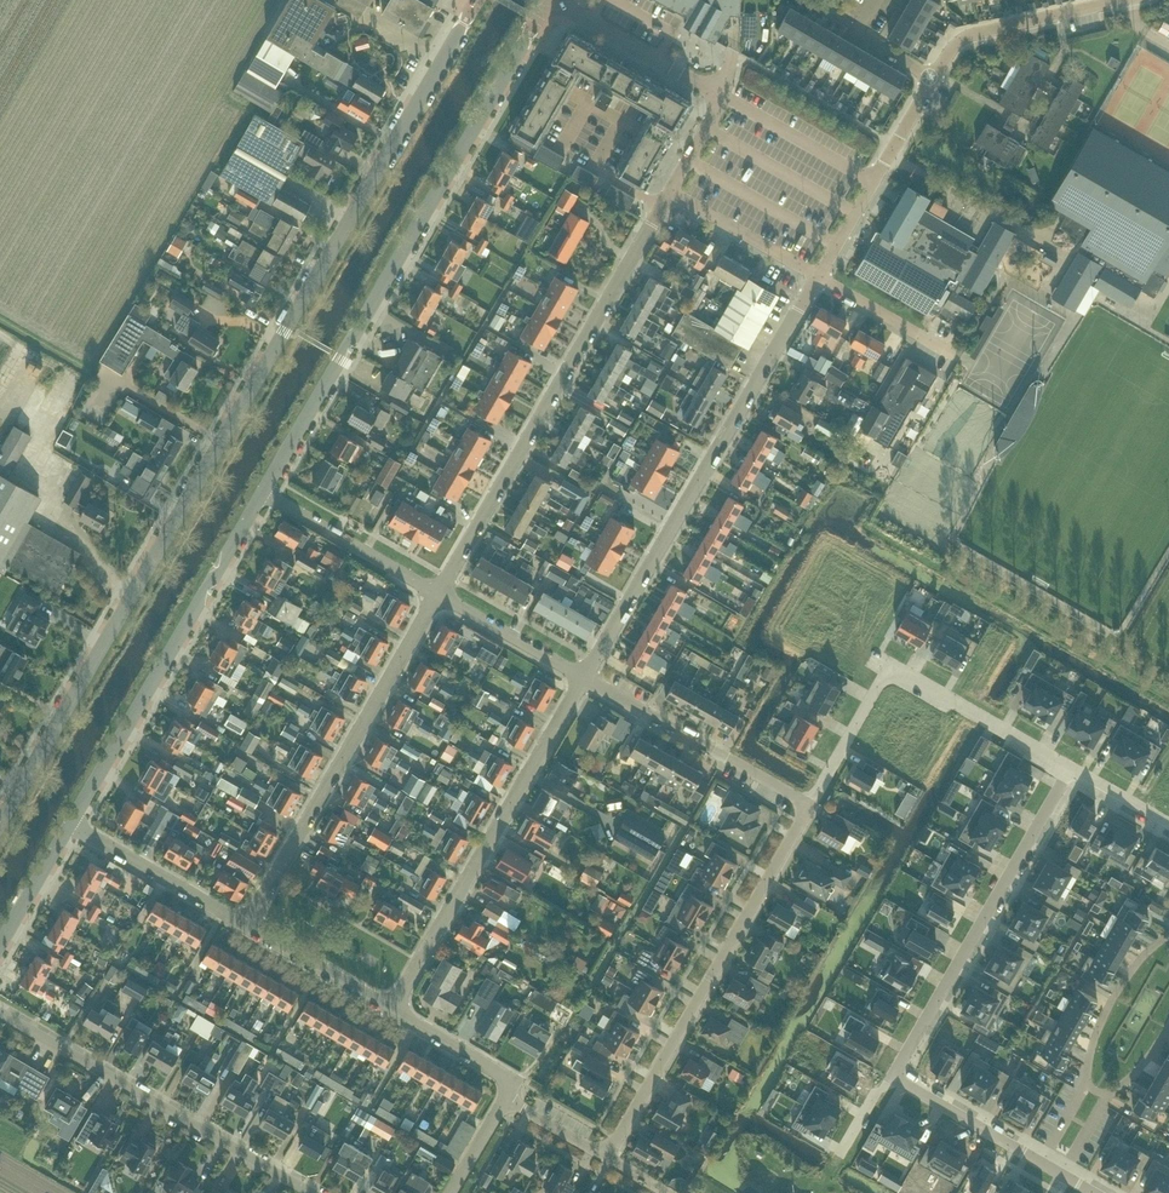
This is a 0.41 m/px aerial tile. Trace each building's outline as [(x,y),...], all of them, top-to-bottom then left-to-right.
[(267,37),(295,53),(339,79),(352,87),(352,86),(378,101),(386,88),(368,78),(368,76),(364,73),(362,74),(360,72),(360,71),(347,64),(347,63),(324,49),(325,47),(328,47),(331,45),(333,42),(336,41),(335,34),(332,34),(329,33),(326,33),(325,30),(323,29),(336,7),(323,0),(289,0),(267,37)] [(361,0),(338,0),(336,2),(360,16),(367,4),(361,0)] [(402,0),(390,0),(382,13),(418,34),(427,18),(401,2),(402,0)] [(437,1),(435,0),(402,0),(401,2),(427,18),(437,1)] [(717,41),(731,15),(741,15),(741,0),(657,0),(666,5),(676,11),(688,17),(685,23),(717,41)] [(939,2),(936,0),(910,0),(909,1),(932,14),(939,2)] [(925,25),(932,14),(909,1),(903,12),(925,25)] [(789,36),(802,13),(790,6),(777,29),(789,36)] [(959,18),(963,11),(956,7),(952,13),(959,18)] [(918,37),(925,25),(903,12),(896,24),(918,37)] [(801,42),(814,20),(802,13),(789,36),(801,42)] [(745,14),(744,36),(755,36),(756,15),(745,14)] [(813,49),(825,27),(814,20),(801,42),(813,49)] [(1167,35),(1168,31),(1168,25),(1164,23),(1159,31),(1167,35)] [(911,49),(918,37),(896,24),(889,36),(911,49)] [(824,56),(837,34),(825,27),(813,49),(824,56)] [(513,130),(512,132),(513,132),(534,145),(583,60),(586,62),(583,68),(611,85),(609,88),(608,90),(602,87),(595,100),(606,106),(613,93),(614,91),(652,112),(616,174),(640,188),(642,189),(643,186),(647,180),(647,179),(651,173),(651,172),(650,171),(651,170),(657,159),(658,157),(665,145),(666,143),(673,132),(673,131),(675,132),(679,125),(683,118),(684,116),(691,103),(692,101),(665,86),(664,87),(663,87),(652,80),(650,79),(639,72),(637,72),(624,64),(623,63),(609,55),(608,55),(597,48),(596,48),(597,46),(570,31),(569,32),(561,46),(560,47),(556,54),(553,60),(552,61),(554,62),(553,63),(547,74),(546,76),(538,88),(538,90),(530,102),(530,104),(523,115),(522,116),(521,115),(521,116),(517,123),(513,130)] [(369,40),(366,33),(354,37),(357,49),(367,46),(365,42),(369,40)] [(849,41),(841,36),(837,34),(824,56),(836,63),(849,41)] [(276,87),(295,53),(267,37),(248,70),(276,87)] [(848,70),(861,47),(849,41),(836,63),(848,70)] [(1036,46),(1033,52),(1044,59),(1047,52),(1036,46)] [(859,77),(872,54),(861,47),(848,70),(859,77)] [(1043,78),(1043,77),(1050,64),(1029,51),(1021,65),(1043,78)] [(925,61),(928,57),(921,53),(919,57),(925,61)] [(871,83),(884,61),(872,54),(859,77),(871,83)] [(1112,55),(1107,63),(1116,69),(1121,60),(1112,55)] [(883,90),(896,68),(884,61),(871,83),(883,90)] [(1036,89),(1043,78),(1021,65),(1014,77),(1036,89)] [(894,97),(907,75),(896,68),(883,90),(894,97)] [(248,70),(246,69),(234,90),(272,113),(273,113),(285,92),(276,87),(248,70)] [(1060,88),(1077,97),(1085,84),(1068,74),(1060,88)] [(1029,101),(1036,89),(1014,77),(1007,89),(1029,101)] [(343,97),(339,105),(346,110),(365,121),(375,103),(356,93),(349,88),(343,97)] [(1082,100),(1077,97),(1060,88),(1053,101),(1069,110),(1069,111),(1074,114),(1082,100)] [(1021,115),(1029,101),(1007,89),(999,102),(1021,115)] [(1062,123),(1069,111),(1069,110),(1053,101),(1046,113),(1062,123)] [(312,118),(320,116),(317,104),(309,107),(312,118)] [(328,135),(323,144),(339,153),(343,146),(349,151),(359,135),(341,125),(344,119),(329,110),(322,121),(332,127),(330,130),(334,132),(331,137),(328,135)] [(259,198),(260,197),(272,204),(296,163),(294,162),(306,142),(300,138),(256,113),(221,174),(234,182),(240,186),(239,187),(259,198)] [(272,113),(269,117),(276,121),(279,116),(273,113),(272,113)] [(1055,135),(1062,123),(1046,113),(1038,125),(1055,135)] [(987,148),(998,129),(987,122),(976,142),(987,148)] [(1047,148),(1055,135),(1038,125),(1031,138),(1047,148)] [(1093,126),(1048,203),(1067,214),(1060,226),(1079,238),(1076,242),(1087,249),(1085,254),(1079,251),(1057,287),(1056,286),(1051,295),(1052,296),(1052,297),(1075,311),(1091,284),(1131,307),(1141,289),(1154,297),(1167,275),(1168,276),(1168,274),(1168,170),(1093,126)] [(306,129),(300,138),(306,142),(318,149),(323,139),(306,129)] [(1000,130),(998,129),(987,148),(983,154),(994,160),(997,154),(1009,135),(1000,130)] [(513,132),(509,139),(530,151),(534,145),(513,132)] [(1017,163),(1026,148),(1019,143),(1020,142),(1009,135),(997,154),(1009,161),(1010,159),(1017,163)] [(542,143),(534,156),(558,170),(565,157),(542,143)] [(336,162),(311,147),(305,144),(300,153),(305,156),(304,159),(314,165),(310,173),(321,179),(326,171),(330,173),(336,162)] [(504,151),(496,164),(511,173),(519,159),(522,153),(517,149),(513,156),(512,155),(504,151)] [(525,163),(532,167),(536,160),(529,156),(525,163)] [(496,164),(488,178),(496,183),(493,189),(499,193),(503,187),(511,173),(496,164)] [(578,165),(571,177),(592,189),(599,177),(578,165)] [(1037,173),(1030,175),(1032,181),(1039,179),(1037,173)] [(234,182),(229,192),(235,196),(239,187),(240,186),(234,182)] [(612,184),(604,196),(628,210),(635,197),(612,184)] [(873,242),(856,272),(927,313),(929,310),(951,323),(965,331),(986,296),(982,294),(961,282),(977,253),(941,233),(947,222),(942,219),(948,208),(935,200),(928,211),(923,208),(929,197),(908,185),(902,196),(898,193),(894,201),(897,204),(881,232),(877,230),(871,241),(873,242)] [(254,207),(259,198),(239,187),(235,196),(254,207)] [(303,220),(312,205),(282,187),(273,203),(303,220)] [(557,204),(570,211),(578,196),(565,188),(557,204)] [(504,199),(512,203),(515,196),(508,192),(504,199)] [(478,195),(470,209),(485,218),(493,204),(496,197),(490,194),(487,200),(486,200),(478,195)] [(508,210),(512,203),(504,199),(500,205),(508,210)] [(240,224),(245,215),(233,208),(228,217),(240,224)] [(281,217),(280,219),(261,208),(254,219),(274,230),(291,240),(299,227),(281,217)] [(470,209),(463,223),(470,227),(471,227),(467,234),(473,237),(477,231),(485,218),(470,209)] [(571,211),(548,251),(566,261),(589,221),(571,211)] [(505,222),(516,228),(520,219),(510,213),(505,222)] [(528,215),(517,235),(529,242),(540,222),(528,215)] [(291,240),(274,230),(254,219),(254,220),(255,220),(250,229),(264,237),(270,240),(268,243),(284,253),(291,240)] [(1016,233),(1003,226),(995,221),(980,248),(971,243),(974,237),(947,222),(941,233),(977,253),(961,282),(982,294),(1016,233)] [(187,231),(194,227),(191,222),(184,226),(187,231)] [(221,223),(220,225),(216,222),(210,231),(215,234),(214,235),(223,240),(228,231),(225,229),(226,226),(221,223)] [(684,252),(693,236),(679,228),(675,236),(669,233),(660,247),(667,251),(671,245),(684,252)] [(176,235),(168,249),(178,256),(187,241),(176,235)] [(703,252),(707,244),(693,236),(684,252),(697,260),(694,266),(701,270),(709,256),(703,252)] [(479,242),(486,247),(489,241),(482,237),(479,242)] [(282,257),(264,247),(263,249),(243,238),(237,248),(274,270),(282,257)] [(453,240),(445,254),(460,262),(468,248),(467,248),(471,242),(465,238),(461,245),(461,244),(460,244),(453,240)] [(491,249),(486,247),(479,242),(475,250),(482,254),(486,257),(491,249)] [(274,270),(237,248),(234,246),(229,255),(248,266),(253,264),(256,266),(251,274),(267,283),(274,270)] [(1059,257),(1047,251),(1043,258),(1055,265),(1059,257)] [(445,254),(437,267),(444,272),(445,272),(441,279),(448,282),(452,276),(458,280),(466,266),(460,262),(445,254)] [(663,267),(667,260),(656,254),(652,261),(663,267)] [(723,254),(713,271),(721,276),(720,278),(726,282),(737,262),(723,254)] [(166,257),(162,264),(170,269),(174,263),(166,257)] [(737,262),(726,282),(731,285),(733,283),(739,286),(737,288),(742,290),(748,279),(746,277),(751,270),(737,262)] [(519,266),(517,270),(523,274),(526,270),(519,266)] [(228,284),(243,293),(241,297),(254,305),(265,287),(236,270),(228,284)] [(523,274),(517,270),(514,275),(521,278),(523,274)] [(548,290),(570,303),(579,289),(562,279),(564,274),(558,271),(548,289),(548,290)] [(705,277),(697,272),(690,285),(697,290),(705,277)] [(672,289),(665,285),(651,276),(643,289),(671,306),(675,300),(668,295),(672,289)] [(686,310),(672,334),(730,367),(743,344),(749,348),(772,308),(770,307),(777,295),(748,279),(742,290),(737,288),(715,327),(686,310)] [(203,288),(218,296),(223,289),(207,280),(203,288)] [(453,288),(460,292),(464,286),(457,281),(453,288)] [(443,293),(442,293),(445,286),(439,282),(435,289),(427,284),(419,298),(435,307),(443,293)] [(697,290),(685,284),(680,293),(691,299),(697,290)] [(562,318),(570,303),(548,290),(548,289),(543,286),(540,291),(545,294),(539,305),(562,318)] [(695,313),(707,292),(706,291),(701,288),(700,287),(687,308),(695,313)] [(456,299),(460,292),(453,288),(449,294),(456,299)] [(668,312),(671,306),(643,289),(636,302),(650,311),(654,313),(657,307),(668,312)] [(213,355),(217,349),(215,348),(220,340),(198,327),(201,323),(188,315),(195,302),(178,292),(170,305),(183,313),(175,326),(191,336),(188,340),(213,355)] [(427,321),(435,307),(419,298),(411,312),(419,316),(415,323),(422,327),(426,320),(427,321)] [(467,298),(462,307),(472,312),(477,304),(467,298)] [(503,302),(500,306),(507,310),(509,306),(503,302)] [(647,317),(650,311),(636,302),(628,315),(657,331),(660,325),(647,317)] [(562,318),(539,305),(532,317),(527,314),(527,315),(518,310),(515,315),(529,323),(530,321),(553,334),(553,335),(562,319),(562,318)] [(507,310),(500,306),(497,311),(504,314),(507,310)] [(812,323),(808,329),(816,333),(812,340),(818,343),(834,314),(821,307),(812,323)] [(180,344),(129,313),(109,345),(102,357),(125,372),(132,359),(133,360),(145,341),(152,345),(146,355),(153,359),(159,349),(153,346),(154,345),(174,358),(164,374),(170,378),(185,388),(186,387),(188,388),(193,381),(191,380),(198,369),(191,364),(195,357),(185,350),(184,351),(178,347),(180,344)] [(497,313),(490,325),(499,330),(506,318),(497,313)] [(512,313),(509,320),(514,323),(517,316),(512,313)] [(834,314),(818,343),(822,346),(827,338),(829,338),(831,334),(838,338),(839,335),(844,325),(847,321),(834,314)] [(653,337),(657,331),(628,315),(621,328),(636,336),(639,330),(653,337)] [(441,324),(434,320),(428,331),(435,335),(441,324)] [(544,349),(553,334),(530,321),(529,323),(519,340),(524,344),(527,339),(544,349)] [(668,321),(665,328),(671,331),(674,325),(668,321)] [(863,352),(872,336),(859,329),(850,344),(857,348),(854,353),(855,354),(851,362),(856,365),(860,357),(861,357),(864,352),(863,352)] [(645,339),(638,335),(634,341),(641,345),(645,339)] [(478,343),(475,347),(482,351),(485,347),(486,345),(485,345),(488,340),(482,336),(478,343)] [(876,359),(885,343),(872,336),(863,352),(864,352),(870,356),(876,359)] [(424,390),(443,357),(413,338),(393,371),(424,390)] [(662,355),(669,359),(676,348),(675,347),(677,343),(672,340),(670,344),(668,343),(662,355)] [(629,357),(633,351),(618,342),(611,355),(639,371),(642,365),(629,357)] [(501,364),(524,377),(532,362),(515,352),(518,348),(512,345),(502,362),(501,364)] [(479,355),(482,351),(475,347),(473,351),(479,355)] [(789,349),(787,353),(798,359),(801,352),(790,347),(789,349)] [(452,351),(449,357),(458,362),(461,356),(452,351)] [(801,352),(798,359),(805,363),(808,357),(801,352)] [(683,365),(687,359),(679,354),(675,361),(683,365)] [(826,373),(833,361),(822,354),(814,367),(826,373)] [(635,378),(639,371),(611,355),(603,368),(617,376),(624,380),(625,381),(629,374),(635,378)] [(866,360),(861,357),(860,357),(856,365),(861,368),(866,360)] [(656,380),(659,375),(665,366),(653,359),(644,373),(656,380)] [(874,407),(862,427),(876,436),(874,440),(889,449),(912,410),(914,411),(920,401),(923,403),(938,377),(908,359),(878,409),(874,407)] [(515,392),(524,377),(501,364),(502,362),(497,360),(494,365),(499,368),(492,379),(515,392)] [(679,372),(683,365),(675,361),(671,367),(679,372)] [(881,361),(873,376),(882,381),(890,366),(881,361)] [(698,374),(720,386),(727,374),(712,365),(710,369),(703,365),(698,374)] [(848,374),(832,365),(825,377),(841,386),(848,374)] [(614,382),(617,376),(603,368),(596,381),(624,397),(628,391),(614,382)] [(421,396),(424,390),(391,370),(382,386),(396,394),(390,403),(408,413),(412,406),(407,403),(414,392),(421,396)] [(676,373),(674,379),(685,382),(687,377),(676,373)] [(828,387),(818,382),(802,373),(790,393),(807,403),(813,392),(822,397),(828,387)] [(712,399),(720,386),(698,374),(693,383),(700,386),(698,391),(712,399)] [(457,376),(454,380),(461,384),(464,380),(457,376)] [(668,391),(672,384),(674,379),(668,376),(666,376),(660,386),(668,391)] [(648,377),(646,381),(650,383),(656,387),(659,383),(648,377)] [(515,392),(492,379),(485,391),(480,388),(477,393),(482,396),(483,395),(506,408),(507,408),(516,392),(515,392)] [(461,384),(454,380),(452,385),(458,389),(461,384)] [(620,403),(624,397),(596,381),(588,394),(603,402),(607,396),(613,399),(620,403)] [(712,399),(698,391),(691,386),(684,399),(705,412),(712,399)] [(156,395),(166,402),(170,395),(160,389),(156,395)] [(841,389),(836,397),(852,406),(853,403),(860,408),(864,401),(857,397),(856,397),(841,389)] [(646,404),(651,397),(644,393),(640,400),(646,404)] [(483,395),(482,396),(472,414),(478,417),(480,413),(497,423),(506,408),(483,395)] [(661,417),(668,407),(653,398),(647,409),(661,417)] [(697,425),(705,412),(684,399),(680,406),(687,409),(683,416),(697,425)] [(776,428),(799,441),(804,433),(795,428),(802,415),(783,403),(780,409),(774,405),(769,415),(774,418),(774,419),(780,422),(776,428)] [(391,413),(379,406),(374,413),(358,404),(349,418),(361,426),(360,428),(367,432),(368,430),(369,431),(367,435),(372,438),(369,442),(382,450),(388,440),(370,429),(374,423),(383,428),(391,413)] [(438,412),(444,416),(448,410),(442,406),(438,412)] [(592,421),(596,414),(582,406),(574,419),(602,435),(606,429),(592,421)] [(138,422),(155,431),(161,420),(145,410),(138,422)] [(622,410),(618,417),(631,424),(635,417),(622,410)] [(844,431),(855,437),(865,419),(855,413),(844,431)] [(837,426),(838,427),(846,426),(844,415),(835,417),(837,426)] [(629,428),(617,420),(613,417),(608,424),(624,434),(629,428)] [(821,417),(815,426),(833,437),(838,427),(837,426),(821,417)] [(431,422),(438,426),(440,422),(433,418),(431,422)] [(602,436),(602,435),(574,419),(567,431),(581,440),(585,433),(599,441),(602,436)] [(435,430),(438,426),(431,422),(428,427),(435,430)] [(460,441),(483,455),(492,440),(475,430),(477,425),(471,422),(461,440),(460,441)] [(7,477),(31,435),(13,424),(0,447),(0,571),(4,573),(7,566),(8,567),(9,564),(57,593),(57,592),(59,593),(62,589),(60,587),(80,552),(25,520),(39,496),(7,478),(7,477)] [(105,433),(120,442),(124,436),(108,427),(105,433)] [(56,441),(65,446),(73,433),(64,428),(56,441)] [(787,453),(773,445),(777,437),(763,429),(755,442),(770,451),(776,454),(783,459),(787,453)] [(578,446),(581,440),(567,431),(560,444),(587,460),(591,454),(578,446)] [(341,433),(331,451),(348,461),(359,443),(341,433)] [(660,433),(649,452),(672,466),(680,451),(663,441),(666,436),(660,433)] [(156,444),(176,456),(184,442),(171,434),(168,439),(161,436),(156,444)] [(636,440),(629,436),(627,440),(634,444),(636,440)] [(475,469),(483,455),(460,441),(461,440),(456,437),(453,442),(458,445),(452,456),(475,469)] [(625,445),(631,449),(634,444),(627,440),(625,445)] [(762,463),(770,451),(755,442),(748,455),(762,463)] [(176,456),(156,444),(151,452),(154,454),(150,460),(167,470),(176,456)] [(584,466),(587,460),(560,444),(552,457),(567,465),(571,458),(584,466)] [(806,446),(802,454),(818,463),(822,456),(806,446)] [(611,448),(607,455),(609,456),(614,459),(618,452),(611,448)] [(409,455),(416,459),(418,454),(411,450),(409,455)] [(899,450),(892,462),(901,468),(908,455),(899,450)] [(135,451),(126,465),(131,468),(137,472),(140,473),(159,485),(162,478),(165,478),(168,474),(166,471),(167,470),(150,460),(146,457),(135,451)] [(672,466),(649,452),(642,464),(637,462),(634,467),(639,470),(640,468),(663,481),(663,482),(672,466)] [(614,459),(609,456),(606,454),(602,461),(610,466),(614,459)] [(783,459),(776,454),(772,459),(780,464),(783,459)] [(413,463),(416,459),(409,455),(406,459),(413,463)] [(759,469),(762,463),(748,455),(740,468),(768,484),(772,478),(765,474),(765,473),(759,469)] [(390,456),(381,471),(376,480),(388,487),(403,463),(390,456)] [(443,472),(465,485),(466,486),(475,470),(475,469),(452,456),(445,468),(440,466),(437,471),(442,474),(443,472)] [(325,459),(313,479),(327,488),(333,491),(344,473),(338,470),(339,467),(325,459)] [(620,459),(617,463),(624,467),(626,463),(620,459)] [(124,464),(121,471),(136,480),(131,488),(150,499),(159,485),(140,473),(137,472),(131,468),(126,465),(124,464)] [(573,467),(570,474),(569,474),(582,481),(586,475),(573,467)] [(654,496),(663,481),(640,468),(639,470),(629,487),(634,491),(637,486),(654,496)] [(765,489),(768,484),(740,468),(733,481),(747,489),(751,482),(765,489)] [(89,501),(87,506),(79,501),(93,478),(81,471),(65,500),(76,506),(74,509),(82,514),(80,517),(102,529),(111,514),(89,501)] [(457,500),(465,485),(443,472),(442,474),(431,491),(437,495),(440,490),(457,500)] [(529,488),(544,496),(552,483),(536,474),(529,488)] [(817,479),(810,491),(818,496),(825,484),(817,479)] [(575,485),(569,495),(576,498),(570,508),(579,513),(590,494),(575,485)] [(385,493),(377,488),(370,500),(378,505),(385,493)] [(529,488),(521,501),(536,509),(540,503),(545,505),(547,502),(549,499),(544,496),(529,488)] [(803,488),(796,501),(805,507),(813,494),(803,488)] [(425,491),(421,489),(417,496),(422,498),(425,491)] [(426,501),(429,496),(430,494),(425,491),(422,498),(426,501)] [(603,492),(599,499),(605,502),(609,496),(603,492)] [(353,513),(362,497),(354,493),(345,509),(353,513)] [(549,499),(547,502),(553,506),(557,500),(550,496),(549,499)] [(753,520),(739,512),(744,504),(730,496),(722,509),(750,525),(753,520)] [(418,509),(416,508),(398,498),(395,504),(399,506),(390,523),(404,532),(418,509)] [(557,500),(553,506),(560,510),(562,507),(563,504),(557,500)] [(521,501),(513,514),(533,526),(535,523),(536,521),(531,518),(536,509),(521,501)] [(404,532),(420,542),(420,541),(433,518),(421,511),(424,506),(419,503),(416,508),(418,509),(404,532)] [(441,504),(437,511),(441,514),(445,507),(441,504)] [(563,504),(562,507),(560,510),(566,514),(570,508),(563,504)] [(774,511),(787,519),(791,511),(779,504),(774,511)] [(472,524),(475,516),(457,508),(451,521),(457,524),(460,518),(472,524)] [(746,531),(750,525),(722,509),(714,521),(729,530),(733,523),(746,531)] [(627,544),(635,529),(618,519),(621,515),(615,511),(604,531),(627,544)] [(513,514),(506,528),(521,536),(525,530),(530,532),(531,529),(533,526),(513,514)] [(584,520),(591,524),(593,519),(588,517),(587,516),(584,520)] [(453,529),(433,518),(420,541),(435,550),(445,532),(449,535),(453,529)] [(567,518),(563,525),(570,529),(574,522),(567,518)] [(297,543),(302,546),(308,536),(303,532),(304,530),(284,520),(276,534),(288,541),(287,543),(295,548),(297,543)] [(588,528),(591,524),(584,520),(582,524),(588,528)] [(721,543),(729,530),(714,521),(707,534),(721,543)] [(532,528),(531,529),(538,533),(541,527),(535,523),(533,526),(532,528)] [(541,527),(538,533),(544,537),(548,530),(541,527)] [(558,529),(553,537),(564,543),(569,535),(558,529)] [(618,560),(627,544),(604,531),(597,543),(592,540),(589,545),(594,548),(595,546),(617,560),(618,560)] [(485,579),(508,541),(496,534),(492,542),(498,546),(490,560),(482,556),(472,572),(485,579)] [(727,546),(721,543),(707,534),(699,547),(714,556),(718,548),(732,556),(735,551),(727,546)] [(569,540),(576,544),(579,540),(572,536),(569,540)] [(523,545),(529,549),(535,552),(539,544),(528,537),(523,545)] [(510,543),(508,541),(485,579),(498,587),(508,570),(505,569),(500,566),(508,552),(506,551),(510,543)] [(727,546),(735,551),(738,546),(730,541),(727,546)] [(579,555),(585,548),(579,542),(573,549),(579,555)] [(776,558),(781,550),(773,545),(768,553),(776,558)] [(314,560),(319,551),(311,546),(305,555),(314,560)] [(595,546),(594,548),(584,566),(589,569),(592,565),(609,574),(617,560),(595,546)] [(710,563),(714,556),(699,547),(692,560),(720,577),(723,571),(710,563)] [(563,552),(557,562),(569,569),(575,558),(563,552)] [(314,560),(305,555),(301,553),(296,562),(313,572),(324,579),(329,569),(319,563),(314,560)] [(347,568),(352,558),(345,555),(341,565),(347,568)] [(268,558),(263,568),(286,581),(295,566),(288,562),(287,562),(279,557),(276,562),(268,558)] [(343,560),(337,557),(331,567),(337,570),(343,560)] [(553,563),(546,559),(539,571),(546,575),(547,574),(553,563)] [(717,582),(720,577),(692,560),(684,573),(699,582),(703,574),(717,582)] [(498,587),(511,594),(529,564),(524,561),(516,575),(511,572),(508,570),(498,587)] [(553,563),(547,574),(554,578),(560,567),(553,563)] [(529,564),(511,594),(524,601),(534,585),(528,581),(533,572),(532,571),(534,567),(529,564)] [(279,593),(284,596),(291,584),(286,581),(263,568),(257,577),(265,582),(262,587),(276,596),(277,596),(279,593)] [(765,569),(760,578),(769,583),(774,575),(765,569)] [(343,570),(339,575),(345,578),(348,573),(343,570)] [(866,592),(858,605),(871,613),(884,590),(873,583),(873,582),(866,577),(859,588),(866,592)] [(569,579),(566,585),(570,587),(571,588),(574,583),(569,579)] [(807,640),(825,650),(842,621),(827,613),(830,607),(832,609),(841,593),(820,581),(811,596),(816,599),(808,613),(818,620),(807,640)] [(545,590),(535,607),(548,615),(565,584),(561,582),(553,595),(545,590)] [(673,583),(665,596),(693,613),(696,608),(683,600),(687,592),(673,583)] [(565,584),(548,615),(561,622),(570,605),(574,600),(566,595),(570,587),(566,585),(565,584)] [(583,586),(579,592),(585,595),(588,589),(583,586)] [(752,594),(758,597),(762,591),(756,587),(752,594)] [(367,589),(363,596),(369,599),(373,593),(367,589)] [(884,590),(871,613),(884,620),(892,607),(898,610),(904,600),(897,595),(896,596),(884,590)] [(591,599),(574,630),(586,637),(596,620),(588,615),(601,594),(596,591),(591,599)] [(404,615),(411,604),(388,592),(382,603),(404,615)] [(35,612),(41,602),(25,593),(13,613),(24,619),(15,634),(26,640),(26,643),(31,645),(34,645),(35,646),(36,645),(35,645),(41,636),(42,636),(45,630),(44,630),(49,621),(50,620),(49,619),(49,620),(35,612)] [(299,615),(304,607),(284,596),(279,593),(277,596),(276,596),(273,601),(299,615)] [(373,593),(369,599),(374,602),(378,596),(373,593)] [(570,605),(561,622),(574,630),(591,599),(586,596),(578,610),(570,605)] [(658,609),(672,618),(676,611),(690,619),(693,613),(665,596),(658,609)] [(750,596),(746,602),(753,606),(757,600),(750,596)] [(257,618),(263,608),(266,603),(255,597),(253,602),(245,598),(239,608),(257,618)] [(360,614),(364,607),(351,599),(347,607),(360,614)] [(945,600),(940,609),(947,613),(949,610),(952,604),(945,600)] [(293,624),(299,615),(273,601),(268,610),(293,624)] [(911,606),(904,602),(897,615),(903,619),(896,632),(908,638),(920,617),(909,610),(911,606)] [(398,626),(404,615),(382,603),(376,613),(398,626)] [(239,608),(234,617),(241,622),(242,622),(239,628),(255,637),(256,634),(258,631),(263,634),(269,624),(264,621),(257,618),(239,608)] [(354,623),(359,616),(348,609),(344,617),(354,623)] [(658,609),(650,622),(665,631),(672,618),(658,609)] [(734,624),(745,630),(753,618),(741,611),(734,624)] [(293,624),(292,626),(304,633),(310,622),(299,615),(293,624)] [(931,623),(920,617),(908,638),(919,645),(927,631),(934,635),(941,623),(933,619),(931,623)] [(650,622),(642,635),(657,644),(665,631),(650,622)] [(944,660),(960,633),(941,622),(941,623),(934,635),(941,639),(933,653),(944,660)] [(437,634),(458,646),(464,636),(443,623),(437,634)] [(310,625),(306,633),(312,637),(317,629),(310,625)] [(346,627),(341,634),(347,637),(351,630),(346,627)] [(383,653),(389,642),(367,629),(363,635),(359,633),(356,638),(383,653)] [(670,634),(678,639),(681,633),(674,629),(670,634)] [(351,630),(347,637),(352,640),(356,633),(351,630)] [(978,643),(960,633),(944,660),(956,666),(964,653),(970,657),(978,643)] [(452,657),(458,646),(437,634),(431,645),(452,657)] [(675,644),(678,639),(670,634),(667,640),(675,644)] [(277,644),(290,652),(295,642),(283,635),(277,644)] [(642,635),(635,648),(663,664),(669,668),(672,663),(666,660),(666,659),(653,651),(657,644),(642,635)] [(222,638),(216,648),(234,658),(239,662),(248,646),(242,643),(233,637),(229,643),(222,638)] [(376,664),(383,653),(356,638),(354,642),(358,644),(354,651),(376,664)] [(344,655),(330,647),(320,641),(317,647),(327,652),(324,657),(338,665),(344,655)] [(11,649),(10,649),(0,643),(0,661),(2,662),(0,665),(0,678),(12,685),(21,669),(19,668),(25,658),(11,649)] [(482,646),(477,655),(492,664),(497,655),(482,646)] [(466,647),(463,653),(468,656),(472,650),(466,647)] [(216,648),(210,658),(217,662),(218,662),(215,668),(224,673),(221,678),(235,686),(238,681),(247,666),(240,662),(239,662),(234,658),(216,648)] [(635,648),(627,661),(641,669),(645,663),(659,671),(663,664),(635,648)] [(472,650),(468,656),(473,659),(477,653),(472,650)] [(692,650),(688,656),(694,660),(697,653),(692,650)] [(268,670),(279,677),(288,663),(274,655),(270,662),(272,663),(268,670)] [(503,655),(496,666),(501,669),(508,658),(503,655)] [(1026,662),(1024,667),(1026,668),(1031,671),(1036,661),(1029,657),(1026,662)] [(415,672),(436,683),(442,673),(422,661),(415,672)] [(712,661),(708,668),(714,671),(717,665),(712,661)] [(830,675),(833,670),(821,662),(817,668),(830,675)] [(290,665),(286,672),(292,676),(296,669),(290,665)] [(324,665),(320,672),(325,675),(329,668),(324,665)] [(717,665),(714,671),(720,674),(723,668),(717,665)] [(767,666),(762,675),(770,680),(776,671),(767,666)] [(361,691),(367,680),(344,667),(341,673),(336,670),(333,675),(334,676),(361,691)] [(329,668),(325,675),(330,678),(334,671),(329,668)] [(817,677),(811,688),(832,701),(839,689),(826,682),(830,675),(817,668),(813,675),(817,677)] [(689,686),(682,682),(686,676),(673,669),(665,682),(672,685),(666,696),(679,703),(689,686)] [(745,675),(746,673),(741,670),(733,682),(739,685),(745,675)] [(480,681),(484,674),(480,671),(475,678),(480,681)] [(430,694),(436,683),(415,672),(409,682),(430,694)] [(1033,690),(1024,705),(1038,713),(1054,684),(1032,672),(1024,685),(1033,690)] [(514,674),(511,681),(516,684),(520,677),(514,674)] [(751,679),(745,675),(739,685),(745,689),(751,679)] [(300,686),(294,682),(283,676),(279,684),(295,693),(300,686)] [(355,702),(361,691),(334,676),(332,680),(336,683),(332,689),(355,702)] [(193,688),(215,702),(220,695),(225,698),(229,691),(223,688),(224,686),(208,677),(205,683),(198,679),(193,688)] [(268,697),(272,690),(276,683),(264,677),(253,696),(265,703),(268,697)] [(520,677),(516,684),(521,687),(525,680),(520,677)] [(550,699),(556,688),(536,677),(530,687),(550,699)] [(328,687),(319,682),(316,688),(324,693),(328,687)] [(444,684),(440,691),(446,694),(450,687),(444,684)] [(692,710),(705,687),(699,684),(695,690),(689,686),(679,703),(692,710)] [(704,717),(717,724),(730,701),(738,687),(732,684),(724,698),(721,704),(714,700),(704,717)] [(1054,684),(1038,713),(1051,721),(1060,706),(1066,709),(1074,696),(1054,684)] [(450,687),(446,694),(451,697),(455,690),(450,687)] [(481,707),(490,691),(481,687),(472,702),(481,707)] [(544,710),(550,699),(530,687),(524,698),(544,710)] [(714,700),(707,697),(711,691),(705,687),(692,710),(704,717),(714,700)] [(207,716),(215,702),(193,688),(187,698),(195,702),(192,708),(207,716)] [(800,697),(796,705),(809,712),(813,705),(826,713),(832,701),(811,688),(804,700),(800,697)] [(283,706),(286,698),(272,690),(268,697),(283,706)] [(1081,690),(1074,703),(1080,706),(1087,694),(1081,690)] [(256,718),(265,703),(253,696),(244,711),(256,718)] [(434,696),(430,703),(442,710),(446,703),(434,696)] [(414,722),(418,724),(421,719),(417,716),(420,711),(400,699),(394,710),(414,722)] [(740,715),(733,711),(736,705),(730,701),(717,724),(730,732),(740,715)] [(894,701),(887,713),(908,726),(915,713),(894,701)] [(302,703),(298,709),(303,713),(307,706),(302,703)] [(339,729),(345,718),(323,705),(319,711),(315,709),(312,713),(339,729)] [(784,723),(811,738),(818,726),(805,719),(809,712),(796,705),(792,712),(796,714),(790,725),(785,722),(784,723)] [(307,706),(303,713),(309,716),(313,709),(307,706)] [(1078,708),(1066,730),(1080,738),(1092,716),(1078,708)] [(408,732),(414,722),(394,710),(388,720),(408,732)] [(492,711),(488,718),(494,721),(497,714),(492,711)] [(231,712),(225,724),(242,734),(249,722),(231,712)] [(333,739),(339,729),(312,713),(309,718),(314,721),(310,726),(333,739)] [(887,713),(880,725),(902,737),(908,726),(887,713)] [(1132,718),(1124,713),(1121,718),(1129,722),(1132,718)] [(497,714),(494,721),(499,724),(503,718),(497,714)] [(528,737),(535,726),(513,714),(507,725),(528,737)] [(606,731),(610,734),(616,724),(601,715),(596,724),(592,721),(581,740),(596,749),(606,731)] [(616,724),(629,732),(634,724),(620,716),(616,724)] [(1092,716),(1080,738),(1094,746),(1102,731),(1109,734),(1116,721),(1110,717),(1105,724),(1092,716)] [(175,719),(169,728),(187,739),(191,742),(194,743),(195,744),(203,732),(197,728),(194,727),(196,724),(186,718),(183,723),(182,723),(175,719)] [(449,740),(458,725),(447,719),(438,733),(449,740)] [(202,720),(197,728),(203,732),(216,740),(221,732),(202,720)] [(422,721),(418,728),(424,731),(427,725),(422,721)] [(291,722),(289,726),(297,731),(300,727),(291,722)] [(811,738),(784,723),(774,741),(788,749),(791,742),(804,750),(811,738)] [(1120,740),(1111,755),(1125,763),(1141,735),(1129,727),(1121,723),(1114,737),(1120,740)] [(295,740),(300,732),(297,731),(289,726),(286,724),(281,733),(295,740)] [(427,725),(424,731),(429,734),(433,728),(427,725)] [(522,748),(528,737),(507,725),(501,735),(522,748)] [(880,725),(873,737),(894,750),(902,737),(880,725)] [(467,741),(474,731),(469,727),(461,737),(467,741)] [(169,728),(163,738),(171,742),(172,743),(169,748),(178,754),(181,748),(182,748),(190,753),(195,744),(194,743),(191,742),(187,739),(169,728)] [(456,741),(462,731),(457,728),(451,738),(456,741)] [(250,730),(241,745),(253,752),(261,737),(250,730)] [(489,739),(496,744),(500,736),(493,732),(489,739)] [(981,734),(969,755),(978,760),(990,739),(987,737),(982,734),(981,734)] [(1125,763),(1139,771),(1147,756),(1154,760),(1161,746),(1154,742),(1141,735),(1125,763)] [(639,768),(652,743),(640,736),(634,746),(628,743),(620,757),(627,760),(631,753),(637,757),(633,764),(639,768)] [(399,757),(395,754),(398,748),(378,737),(372,747),(392,759),(396,762),(399,757)] [(938,737),(935,742),(942,745),(944,741),(938,737)] [(280,740),(276,747),(281,750),(285,743),(280,740)] [(405,742),(401,749),(405,751),(418,759),(422,751),(409,744),(405,742)] [(285,743),(281,750),(287,753),(291,747),(285,743)] [(317,766),(323,756),(301,743),(297,749),(293,746),(290,751),(317,766)] [(449,743),(441,757),(450,762),(458,748),(449,743)] [(656,768),(665,751),(652,743),(639,768),(645,771),(649,764),(656,768)] [(392,759),(372,747),(366,758),(386,770),(389,764),(395,768),(396,766),(398,763),(396,762),(392,759)] [(470,749),(466,756),(472,759),(476,752),(470,749)] [(1008,750),(996,773),(1024,789),(1032,775),(1017,767),(1022,758),(1008,750)] [(311,777),(317,766),(290,751),(287,756),(292,758),(289,764),(311,777)] [(665,782),(678,758),(665,751),(656,768),(662,771),(657,780),(664,784),(665,782)] [(476,752),(472,759),(477,762),(479,759),(481,755),(476,752)] [(506,775),(513,764),(491,752),(485,762),(506,775)] [(238,754),(231,765),(241,771),(248,761),(238,754)] [(1159,783),(1168,789),(1168,758),(1165,755),(1159,765),(1166,769),(1159,783)] [(146,768),(169,782),(174,772),(169,769),(172,764),(163,758),(160,763),(152,759),(146,768)] [(678,789),(682,783),(691,765),(678,758),(665,782),(678,789)] [(173,766),(192,777),(196,770),(177,759),(173,766)] [(398,763),(396,766),(402,769),(406,763),(400,759),(398,763)] [(477,762),(473,770),(500,785),(506,775),(485,762),(479,759),(477,762)] [(547,779),(568,790),(578,772),(558,760),(547,779)] [(857,765),(850,778),(869,789),(876,776),(880,778),(884,771),(867,761),(863,768),(857,765)] [(406,763),(402,769),(407,772),(411,766),(406,763)] [(684,792),(699,800),(709,783),(700,779),(704,773),(691,765),(682,783),(688,786),(684,792)] [(243,773),(253,779),(257,772),(247,766),(243,773)] [(439,777),(447,782),(452,772),(444,767),(439,777)] [(169,782),(146,768),(140,778),(148,783),(145,788),(154,793),(156,788),(163,792),(169,782)] [(221,777),(209,770),(206,776),(218,783),(221,777)] [(996,773),(984,793),(998,800),(1001,794),(1016,803),(1024,789),(996,773)] [(413,774),(404,790),(417,798),(426,782),(413,774)] [(350,785),(370,797),(375,799),(377,795),(373,792),(376,786),(356,775),(350,785)] [(247,802),(249,803),(256,807),(262,796),(244,786),(242,788),(224,777),(219,786),(239,798),(246,802),(247,802)] [(257,778),(254,785),(259,788),(263,781),(257,778)] [(473,781),(468,778),(465,784),(470,787),(473,781)] [(628,789),(631,783),(625,779),(622,786),(627,789),(628,789)] [(263,781),(259,788),(265,791),(268,784),(263,781)] [(295,804),(301,793),(279,781),(276,786),(271,784),(268,789),(273,791),(295,804)] [(419,798),(423,801),(433,784),(428,781),(418,798),(419,798)] [(387,782),(383,789),(396,796),(400,789),(387,782)] [(628,789),(627,789),(625,793),(630,797),(637,786),(631,783),(628,789)] [(714,790),(723,795),(727,789),(718,784),(714,790)] [(364,807),(370,797),(350,785),(344,796),(364,807)] [(202,786),(197,796),(205,801),(210,791),(202,786)] [(450,797),(453,790),(448,787),(445,794),(450,797)] [(543,787),(532,805),(550,816),(551,813),(560,819),(564,812),(563,811),(565,810),(568,806),(568,802),(543,787)] [(484,812),(491,802),(469,789),(463,800),(484,812)] [(590,802),(594,804),(598,793),(587,789),(584,795),(591,797),(590,802)] [(459,793),(453,790),(450,797),(455,800),(459,793)] [(654,804),(657,797),(645,790),(641,796),(654,804)] [(289,814),(295,804),(273,791),(267,802),(289,814)] [(731,812),(724,824),(722,828),(748,844),(759,826),(751,821),(758,808),(760,809),(760,808),(731,791),(722,806),(731,812)] [(908,791),(896,811),(905,817),(917,796),(908,791)] [(378,797),(375,804),(380,807),(384,800),(378,797)] [(666,811),(670,804),(657,797),(654,804),(666,811)] [(982,797),(970,817),(999,834),(1007,820),(992,811),(996,805),(982,797)] [(140,819),(148,804),(140,798),(136,804),(128,799),(123,809),(140,819)] [(239,798),(234,805),(241,810),(246,802),(239,798)] [(384,800),(380,807),(385,810),(389,803),(384,800)] [(478,823),(484,812),(463,800),(457,810),(478,823)] [(943,802),(939,809),(944,812),(948,805),(943,802)] [(263,811),(256,807),(249,803),(244,811),(258,819),(263,811)] [(166,825),(174,811),(162,804),(159,809),(160,811),(152,826),(162,832),(166,825)] [(673,815),(677,808),(670,804),(666,811),(673,815)] [(1084,805),(1070,829),(1087,839),(1095,826),(1089,823),(1095,811),(1084,805)] [(400,806),(397,811),(405,816),(408,810),(403,807),(400,806)] [(430,815),(442,823),(446,816),(434,808),(430,815)] [(131,834),(140,819),(123,809),(117,818),(125,823),(122,828),(131,834)] [(185,809),(181,815),(181,816),(194,823),(198,816),(185,809)] [(166,825),(173,829),(181,816),(181,815),(174,811),(166,825)] [(370,811),(365,819),(376,825),(380,817),(370,811)] [(328,823),(349,835),(355,825),(334,812),(328,823)] [(840,848),(849,833),(861,840),(867,830),(837,813),(832,822),(827,819),(818,835),(840,848)] [(542,823),(527,814),(517,830),(532,839),(536,833),(553,842),(558,833),(542,823)] [(627,816),(621,826),(620,828),(658,849),(659,848),(665,837),(627,816)] [(970,817),(959,837),(973,845),(976,839),(991,848),(999,834),(970,817)] [(270,830),(273,824),(263,819),(260,824),(254,821),(248,830),(254,834),(272,844),(278,834),(270,830)] [(1116,824),(1114,822),(1105,837),(1098,834),(1091,847),(1098,851),(1102,845),(1112,851),(1126,829),(1124,828),(1123,828),(1117,824),(1116,824)] [(191,834),(196,826),(192,823),(187,831),(191,834)] [(343,846),(349,835),(328,823),(322,833),(343,846)] [(426,824),(422,832),(428,835),(432,828),(426,824)] [(404,840),(410,829),(403,825),(397,836),(404,840)] [(154,847),(162,832),(152,826),(143,841),(154,847)] [(196,826),(191,834),(196,837),(201,829),(196,826)] [(376,826),(368,838),(385,849),(393,836),(388,834),(376,826)] [(463,850),(469,839),(448,827),(441,838),(463,850)] [(432,828),(428,835),(433,838),(437,831),(432,828)] [(652,860),(658,849),(620,828),(614,838),(652,860)] [(1126,829),(1109,857),(1128,868),(1135,855),(1129,851),(1137,836),(1135,834),(1134,834),(1128,830),(1127,830),(1126,829)] [(225,843),(236,850),(241,841),(224,831),(218,840),(225,844),(225,843)] [(182,854),(188,844),(170,833),(165,842),(170,845),(165,853),(175,859),(179,852),(182,854)] [(267,854),(272,844),(254,834),(250,840),(246,838),(242,846),(256,854),(259,849),(267,854)] [(357,835),(353,842),(359,845),(363,838),(357,835)] [(179,852),(175,859),(188,867),(192,860),(193,859),(198,862),(203,852),(206,846),(191,838),(188,844),(182,854),(179,852)] [(363,838),(359,845),(364,848),(368,841),(363,838)] [(457,861),(463,850),(441,838),(435,848),(457,861)] [(390,849),(402,855),(407,846),(395,839),(390,849)] [(217,840),(209,853),(216,857),(224,844),(217,840)] [(708,863),(730,875),(733,870),(734,871),(738,864),(722,855),(727,848),(713,840),(705,853),(712,857),(708,863)] [(950,851),(943,864),(971,880),(979,866),(964,858),(968,851),(950,841),(946,848),(950,851)] [(236,851),(236,850),(225,843),(225,844),(213,865),(223,871),(215,885),(240,899),(260,865),(236,851)] [(339,854),(334,851),(322,844),(318,852),(329,859),(331,856),(337,859),(339,854)] [(1069,857),(1076,861),(1084,849),(1076,844),(1069,857)] [(667,865),(667,866),(681,874),(685,867),(679,863),(687,851),(678,846),(670,859),(667,865)] [(1167,853),(1155,846),(1148,859),(1141,855),(1133,869),(1152,880),(1167,853)] [(526,858),(508,848),(497,865),(523,880),(530,867),(536,871),(543,859),(530,851),(526,858)] [(613,861),(592,849),(583,864),(605,876),(613,861)] [(1167,853),(1152,880),(1155,875),(1166,881),(1164,885),(1168,888),(1168,854),(1167,853)] [(806,859),(794,880),(826,898),(835,882),(844,887),(851,874),(834,864),(829,873),(806,859)] [(327,888),(337,870),(339,867),(329,861),(327,866),(317,860),(311,871),(315,874),(320,877),(317,882),(327,888)] [(1042,872),(1064,885),(1070,875),(1076,878),(1081,870),(1068,862),(1064,869),(1049,860),(1042,872)] [(108,871),(108,870),(92,862),(84,875),(101,885),(104,879),(109,881),(113,875),(108,871)] [(405,863),(401,870),(407,873),(411,866),(405,863)] [(604,872),(588,863),(579,879),(595,887),(604,872)] [(727,881),(730,875),(708,863),(705,869),(698,866),(691,878),(705,886),(709,878),(725,888),(728,881),(727,881)] [(861,863),(857,871),(868,877),(872,869),(861,863)] [(943,864),(931,884),(945,892),(949,885),(964,894),(971,880),(943,864)] [(440,888),(447,877),(426,865),(420,876),(440,888)] [(411,866),(407,873),(412,876),(416,869),(411,866)] [(665,869),(655,886),(663,891),(670,879),(673,874),(665,869)] [(353,896),(360,884),(353,880),(355,877),(348,873),(346,876),(337,870),(327,888),(336,894),(340,888),(353,896)] [(373,874),(368,871),(364,879),(368,882),(373,874)] [(412,876),(411,877),(417,881),(414,886),(434,898),(440,888),(420,876),(414,872),(412,876)] [(1058,896),(1064,885),(1042,872),(1035,884),(1050,893),(1046,899),(1060,907),(1064,900),(1058,896)] [(368,882),(374,885),(378,876),(373,874),(368,882)] [(98,891),(101,885),(84,875),(76,889),(84,893),(80,900),(87,904),(91,897),(92,898),(96,890),(98,891)] [(517,900),(521,893),(491,875),(483,889),(500,898),(504,892),(517,900)] [(119,887),(122,880),(116,876),(112,883),(119,887)] [(1122,883),(1111,877),(1108,883),(1118,889),(1122,883)] [(1123,881),(1118,889),(1129,896),(1134,887),(1123,881)] [(678,901),(684,905),(706,917),(709,912),(710,913),(714,906),(698,897),(702,890),(688,882),(678,901)] [(150,894),(154,887),(148,883),(144,890),(150,894)] [(921,883),(918,888),(925,892),(928,887),(921,883)] [(1093,887),(1088,896),(1095,900),(1100,891),(1093,887)] [(394,904),(398,897),(383,888),(373,907),(378,910),(375,916),(384,921),(394,903),(394,904)] [(653,889),(649,897),(657,902),(662,894),(653,889)] [(410,912),(406,910),(408,906),(421,913),(425,904),(402,891),(398,897),(394,904),(394,903),(384,921),(394,927),(398,921),(403,924),(410,912)] [(935,900),(927,913),(946,924),(954,911),(944,905),(948,899),(934,891),(930,898),(935,900)] [(606,896),(600,892),(591,908),(597,911),(606,896)] [(630,905),(634,898),(622,892),(619,898),(630,905)] [(1141,904),(1127,896),(1117,915),(1142,929),(1149,918),(1137,911),(1141,904)] [(778,902),(768,918),(787,929),(791,922),(800,927),(807,914),(811,916),(817,907),(798,897),(793,905),(794,906),(791,910),(778,902)] [(1098,897),(1096,901),(1102,905),(1105,900),(1098,897)] [(160,924),(170,907),(157,900),(148,917),(160,924)] [(612,900),(608,905),(613,908),(616,902),(612,900)] [(490,901),(484,912),(499,920),(505,909),(490,901)] [(706,917),(684,905),(678,901),(667,920),(680,928),(685,920),(700,930),(704,923),(703,922),(706,917)] [(1159,901),(1155,909),(1160,912),(1165,905),(1159,901)] [(1040,911),(1025,902),(1018,914),(1040,927),(1046,930),(1057,912),(1044,904),(1040,911)] [(1090,908),(1096,912),(1099,911),(1102,906),(1094,902),(1090,908)] [(91,911),(98,915),(102,908),(95,904),(91,911)] [(81,917),(80,916),(83,910),(76,905),(72,912),(65,908),(57,922),(74,932),(77,926),(76,925),(81,917)] [(900,905),(896,912),(906,918),(910,911),(900,905)] [(653,906),(647,915),(659,922),(665,913),(653,906)] [(172,931),(182,914),(170,907),(160,924),(158,927),(166,931),(167,928),(172,931)] [(1079,907),(1073,918),(1082,923),(1088,913),(1088,912),(1079,907)] [(94,921),(98,915),(91,911),(88,917),(94,921)] [(185,938),(194,921),(182,914),(172,931),(169,936),(176,939),(179,935),(185,938)] [(1034,938),(1040,927),(1018,914),(1011,926),(1026,935),(1022,941),(1035,949),(1040,941),(1034,938)] [(1142,929),(1117,915),(1116,915),(1118,916),(1112,927),(1133,938),(1139,928),(1142,930),(1142,929)] [(910,927),(903,940),(913,946),(912,947),(919,951),(920,950),(928,955),(937,941),(921,932),(926,925),(911,916),(907,925),(910,927)] [(608,937),(615,925),(603,917),(595,930),(608,937)] [(516,930),(498,921),(492,932),(483,928),(484,926),(474,920),(469,928),(463,924),(456,936),(465,942),(464,944),(482,954),(486,948),(502,940),(508,943),(516,930)] [(197,945),(207,928),(194,921),(185,938),(197,945)] [(70,938),(74,932),(57,922),(49,935),(57,940),(53,946),(60,951),(63,944),(65,945),(69,937),(70,938)] [(660,946),(682,959),(685,954),(686,955),(690,948),(674,939),(678,932),(664,924),(660,931),(658,935),(663,940),(660,946)] [(1133,938),(1112,927),(1106,937),(1127,949),(1133,938)] [(774,949),(779,951),(784,942),(768,933),(764,941),(757,937),(745,958),(763,968),(774,949)] [(870,933),(865,942),(877,949),(883,940),(870,933)] [(1127,949),(1106,937),(1100,948),(1120,960),(1127,949)] [(536,943),(527,938),(523,946),(528,949),(527,951),(561,970),(567,960),(536,943)] [(215,967),(225,950),(213,943),(203,960),(200,964),(206,968),(209,963),(215,967)] [(1016,953),(1001,944),(994,956),(1022,973),(1033,954),(1019,946),(1016,953)] [(678,964),(682,959),(660,946),(656,952),(644,948),(637,960),(655,971),(660,962),(676,972),(680,965),(678,964)] [(1120,960),(1100,948),(1094,958),(1089,955),(1089,956),(1114,970),(1120,960)] [(64,957),(71,961),(80,965),(82,962),(74,957),(75,955),(68,950),(64,957)] [(110,954),(101,950),(97,961),(106,965),(110,954)] [(227,974),(237,957),(225,950),(215,967),(216,967),(213,972),(220,976),(223,971),(227,974)] [(54,964),(52,963),(56,957),(49,952),(45,959),(38,954),(30,968),(47,978),(50,972),(49,972),(54,964)] [(1063,957),(1055,952),(1050,961),(1058,965),(1063,957)] [(887,958),(878,974),(908,991),(917,975),(906,969),(910,962),(896,953),(892,961),(887,958)] [(127,967),(125,971),(130,974),(133,971),(134,971),(138,964),(137,964),(140,959),(133,955),(130,960),(126,967),(127,967)] [(586,962),(596,965),(597,957),(587,955),(586,962)] [(1015,969),(994,956),(987,968),(1002,976),(998,983),(1011,991),(1015,983),(1022,973),(1015,969)] [(1114,970),(1089,956),(1082,967),(1085,969),(1082,976),(1094,983),(1098,976),(1107,982),(1114,970)] [(67,968),(71,961),(64,957),(60,964),(67,968)] [(239,981),(250,964),(237,957),(227,974),(225,979),(232,983),(234,978),(239,981)] [(463,968),(445,957),(432,979),(434,980),(424,997),(442,1007),(443,1005),(453,1010),(462,994),(458,991),(469,972),(463,968)] [(488,960),(491,962),(495,964),(501,968),(513,975),(516,968),(496,957),(489,957),(488,960)] [(576,957),(573,963),(581,967),(585,962),(576,957)] [(488,960),(482,971),(488,975),(495,964),(491,962),(488,960)] [(567,960),(561,970),(568,974),(574,964),(567,960)] [(157,961),(151,972),(153,973),(160,977),(166,966),(157,961)] [(138,964),(134,971),(142,976),(146,969),(149,970),(152,966),(145,962),(142,967),(138,964)] [(105,977),(116,983),(124,970),(112,963),(105,977)] [(252,988),(262,971),(250,964),(239,981),(237,985),(245,990),(247,986),(252,988)] [(610,964),(606,970),(615,976),(619,969),(610,964)] [(635,989),(657,1002),(660,997),(661,997),(665,991),(649,982),(653,975),(639,967),(632,979),(638,984),(635,989)] [(843,974),(860,983),(864,977),(847,967),(843,974)] [(43,985),(47,978),(30,968),(22,982),(43,994),(47,987),(43,985)] [(498,973),(510,981),(514,975),(513,975),(501,968),(498,973)] [(771,980),(774,975),(763,968),(760,974),(771,980)] [(146,969),(142,976),(145,978),(149,980),(153,973),(151,972),(149,970),(146,969)] [(265,996),(274,978),(262,971),(252,988),(249,992),(255,996),(258,992),(264,995),(265,996)] [(1060,971),(1057,976),(1062,980),(1065,979),(1068,973),(1064,971),(1060,971)] [(153,973),(149,980),(157,985),(161,978),(160,977),(153,973)] [(611,976),(604,973),(600,980),(607,983),(611,986),(615,979),(611,976)] [(149,985),(131,974),(122,989),(141,1000),(149,985)] [(487,976),(473,1000),(486,1008),(500,984),(487,976)] [(747,1007),(753,996),(761,1000),(769,986),(753,976),(747,986),(734,978),(724,994),(736,1000),(741,1003),(747,1007)] [(190,993),(196,982),(189,978),(183,989),(190,993)] [(277,1003),(287,985),(274,978),(265,996),(264,995),(261,1000),(269,1004),(272,1000),(276,1002),(277,1003)] [(61,979),(57,985),(69,992),(73,986),(61,979)] [(170,981),(166,987),(173,991),(177,985),(170,981)] [(93,988),(85,982),(77,992),(84,998),(93,988)] [(289,1010),(299,992),(287,985),(277,1003),(276,1002),(274,1006),(281,1011),(283,1006),(289,1010)] [(874,986),(864,1004),(890,1019),(898,1006),(884,998),(887,994),(874,986)] [(969,998),(998,1014),(1008,996),(995,988),(991,995),(976,986),(969,998)] [(1097,999),(1078,988),(1071,1000),(1090,1011),(1097,999)] [(57,992),(56,992),(50,989),(46,996),(53,1000),(57,992)] [(654,1007),(657,1002),(635,989),(632,995),(624,993),(618,1005),(631,1013),(635,1005),(651,1014),(655,1008),(654,1007)] [(187,993),(183,1000),(189,1004),(194,996),(187,993)] [(194,996),(189,1004),(192,1005),(197,1008),(201,1001),(196,998),(194,996)] [(97,1029),(113,1001),(108,998),(100,1012),(92,1007),(84,1021),(97,1029)] [(201,1001),(197,1008),(205,1013),(206,1011),(207,1010),(212,1002),(205,998),(203,1002),(201,1001)] [(497,1039),(505,1025),(502,1023),(511,1008),(495,998),(478,1027),(497,1039)] [(987,1033),(998,1014),(969,998),(963,1010),(978,1018),(974,1025),(987,1033)] [(312,1023),(321,1006),(309,999),(299,1016),(312,1023)] [(736,1000),(733,1006),(738,1008),(741,1003),(736,1000)] [(1090,1011),(1071,1000),(1065,1010),(1084,1022),(1090,1011)] [(73,1001),(68,1010),(76,1015),(81,1006),(73,1001)] [(113,1001),(97,1029),(110,1036),(122,1017),(114,1012),(119,1004),(113,1001)] [(207,1010),(206,1011),(219,1019),(220,1017),(222,1013),(224,1009),(212,1002),(207,1010)] [(180,1003),(178,1007),(185,1012),(188,1008),(180,1003)] [(586,1003),(580,1014),(589,1019),(595,1008),(586,1003)] [(324,1030),(334,1013),(321,1006),(312,1023),(309,1027),(316,1031),(318,1027),(324,1030)] [(204,1016),(203,1016),(199,1013),(190,1008),(187,1012),(196,1017),(190,1027),(201,1033),(209,1019),(204,1016)] [(604,1028),(611,1031),(632,1044),(636,1039),(637,1039),(640,1033),(625,1024),(629,1017),(615,1009),(604,1028)] [(1038,1009),(1033,1017),(1043,1022),(1048,1015),(1042,1012),(1038,1009)] [(1084,1022),(1065,1010),(1059,1021),(1078,1032),(1084,1022)] [(336,1037),(346,1020),(334,1013),(324,1030),(322,1034),(328,1038),(331,1034),(336,1037)] [(851,1013),(843,1027),(851,1031),(845,1041),(870,1056),(880,1040),(862,1029),(866,1022),(851,1013)] [(133,1015),(128,1024),(135,1028),(136,1026),(140,1019),(133,1015)] [(227,1016),(223,1023),(230,1027),(231,1028),(235,1021),(234,1020),(227,1016)] [(243,1025),(238,1032),(242,1034),(246,1037),(250,1029),(258,1034),(264,1023),(255,1018),(249,1029),(243,1025)] [(708,1022),(702,1032),(722,1044),(727,1035),(740,1043),(749,1027),(733,1018),(728,1026),(713,1018),(710,1023),(708,1022)] [(217,1024),(216,1023),(209,1019),(201,1033),(209,1038),(217,1024)] [(343,1041),(349,1044),(359,1027),(346,1020),(336,1037),(343,1041)] [(235,1021),(231,1028),(238,1032),(243,1025),(235,1021)] [(537,1056),(550,1034),(542,1029),(543,1026),(534,1021),(528,1030),(519,1024),(510,1040),(537,1056)] [(1078,1032),(1059,1021),(1053,1031),(1047,1028),(1047,1029),(1072,1043),(1078,1032)] [(149,1034),(136,1026),(135,1028),(125,1045),(126,1046),(125,1048),(132,1052),(133,1050),(138,1053),(149,1034)] [(361,1051),(371,1034),(359,1027),(349,1044),(361,1051)] [(250,1029),(246,1037),(254,1041),(258,1034),(250,1029)] [(1072,1043),(1047,1029),(1041,1039),(1069,1055),(1066,1053),(1072,1043)] [(157,1063),(174,1033),(169,1030),(161,1043),(154,1039),(144,1056),(157,1063)] [(266,1031),(264,1039),(271,1041),(273,1033),(266,1031)] [(629,1049),(632,1044),(611,1031),(604,1043),(598,1039),(593,1047),(607,1054),(611,1047),(627,1056),(631,1050),(629,1049)] [(980,1032),(976,1039),(984,1044),(988,1037),(980,1032)] [(176,1042),(179,1036),(174,1033),(157,1063),(170,1071),(180,1054),(179,1053),(183,1047),(176,1042)] [(373,1059),(383,1041),(371,1034),(361,1051),(358,1056),(364,1060),(367,1055),(372,1058),(373,1059)] [(578,1039),(586,1044),(588,1039),(581,1035),(578,1039)] [(247,1041),(238,1036),(223,1062),(232,1067),(247,1041)] [(1069,1055),(1041,1039),(1041,1040),(1049,1045),(1043,1056),(1038,1053),(1034,1060),(1046,1067),(1050,1060),(1062,1067),(1069,1055)] [(240,1072),(255,1046),(247,1041),(232,1067),(240,1072)] [(386,1066),(396,1049),(383,1041),(373,1059),(372,1058),(370,1063),(377,1067),(380,1063),(386,1066)] [(575,1041),(572,1047),(583,1054),(587,1047),(575,1041)] [(711,1053),(714,1047),(703,1042),(700,1048),(711,1053)] [(944,1044),(931,1068),(941,1073),(948,1062),(954,1065),(961,1054),(944,1044)] [(19,1086),(16,1092),(24,1097),(27,1092),(37,1098),(38,1097),(50,1077),(50,1076),(10,1053),(0,1047),(0,1075),(19,1086)] [(412,1073),(422,1055),(409,1048),(399,1065),(400,1066),(397,1070),(403,1073),(405,1069),(412,1073)] [(283,1049),(279,1056),(287,1060),(291,1053),(283,1049)] [(972,1091),(974,1092),(986,1070),(987,1070),(990,1064),(979,1057),(980,1055),(973,1050),(964,1066),(970,1070),(962,1085),(964,1087),(965,1087),(971,1091),(972,1091)] [(895,1069),(904,1055),(898,1051),(889,1065),(895,1069)] [(189,1066),(182,1078),(196,1086),(212,1055),(208,1053),(200,1065),(193,1061),(192,1061),(189,1066)] [(291,1053),(287,1060),(291,1062),(294,1064),(298,1057),(295,1055),(291,1053)] [(577,1057),(572,1066),(586,1074),(581,1083),(603,1095),(612,1079),(605,1075),(610,1066),(604,1062),(589,1054),(584,1061),(577,1057)] [(219,1076),(211,1072),(218,1059),(212,1055),(196,1086),(209,1093),(219,1076)] [(424,1080),(434,1063),(422,1055),(412,1073),(424,1080)] [(298,1057),(294,1064),(301,1069),(305,1062),(298,1057)] [(690,1058),(681,1074),(701,1085),(707,1075),(716,1080),(723,1066),(708,1057),(703,1065),(690,1058)] [(836,1057),(824,1077),(836,1084),(839,1078),(852,1085),(861,1071),(836,1057)] [(291,1101),(290,1100),(280,1095),(289,1081),(286,1079),(293,1067),(286,1063),(279,1075),(280,1076),(271,1090),(277,1094),(270,1106),(269,1106),(260,1123),(273,1130),(291,1101)] [(436,1087),(446,1070),(434,1063),(424,1080),(436,1087)] [(310,1065),(305,1074),(311,1077),(316,1069),(310,1065)] [(1161,1066),(1155,1077),(1168,1085),(1168,1071),(1161,1066)] [(740,1078),(743,1073),(733,1067),(730,1072),(740,1078)] [(280,1076),(279,1075),(270,1070),(261,1085),(271,1090),(280,1076)] [(298,1070),(295,1076),(302,1081),(306,1075),(298,1070)] [(446,1070),(436,1087),(438,1088),(444,1091),(448,1094),(449,1094),(459,1077),(446,1070)] [(986,1070),(974,1092),(975,1093),(976,1093),(982,1097),(983,1098),(983,1097),(985,1099),(994,1084),(1001,1088),(1009,1074),(1001,1070),(997,1076),(987,1070),(986,1070)] [(234,1108),(253,1076),(247,1072),(241,1081),(236,1078),(232,1084),(231,1083),(221,1100),(234,1108)] [(324,1072),(319,1079),(326,1083),(327,1084),(332,1076),(331,1076),(324,1072)] [(258,1099),(256,1098),(260,1092),(255,1088),(260,1079),(253,1076),(234,1108),(248,1116),(258,1099)] [(332,1076),(327,1084),(335,1088),(339,1081),(332,1076)] [(461,1101),(471,1084),(459,1077),(449,1094),(448,1094),(445,1099),(452,1103),(455,1098),(461,1101)] [(1014,1115),(1016,1116),(1032,1088),(1013,1077),(1006,1090),(1013,1094),(1004,1109),(1006,1111),(1007,1112),(1007,1111),(1013,1115),(1014,1116),(1014,1115)] [(1155,1077),(1149,1088),(1168,1099),(1168,1085),(1155,1077)] [(339,1081),(335,1088),(339,1090),(343,1092),(347,1085),(343,1083),(339,1081)] [(312,1108),(325,1086),(317,1083),(305,1104),(312,1108)] [(473,1108),(483,1091),(471,1084),(461,1101),(459,1104),(466,1109),(468,1105),(473,1108)] [(804,1087),(797,1099),(804,1104),(833,1121),(840,1107),(826,1099),(829,1092),(816,1084),(812,1091),(804,1087)] [(347,1085),(343,1092),(351,1097),(353,1093),(355,1090),(347,1085)] [(773,1088),(762,1107),(768,1110),(779,1092),(773,1088)] [(1032,1088),(1016,1116),(1017,1117),(1018,1118),(1024,1121),(1025,1122),(1028,1123),(1036,1108),(1043,1112),(1051,1099),(1032,1088)] [(1168,1099),(1149,1088),(1143,1098),(1140,1096),(1163,1110),(1168,1099)] [(61,1089),(49,1109),(59,1115),(55,1123),(67,1130),(63,1136),(70,1140),(88,1109),(81,1105),(83,1102),(61,1089)] [(359,1100),(366,1105),(373,1093),(365,1089),(361,1097),(359,1100)] [(663,1101),(654,1116),(676,1129),(685,1113),(684,1113),(691,1099),(675,1090),(669,1099),(671,1100),(669,1104),(663,1101)] [(353,1093),(351,1097),(359,1101),(359,1100),(361,1097),(353,1093)] [(1163,1110),(1140,1096),(1133,1108),(1145,1115),(1141,1122),(1154,1129),(1158,1122),(1153,1119),(1159,1108),(1162,1110),(1163,1110)] [(341,1097),(335,1109),(350,1118),(356,1106),(341,1097)] [(288,1116),(294,1106),(298,1108),(301,1103),(292,1098),(290,1100),(291,1101),(273,1130),(287,1138),(296,1121),(288,1116)] [(804,1104),(792,1125),(806,1132),(810,1126),(825,1135),(833,1121),(804,1104)] [(380,1105),(376,1112),(384,1116),(388,1109),(380,1105)] [(371,1128),(378,1117),(359,1106),(352,1117),(371,1128)] [(388,1109),(384,1116),(387,1118),(391,1120),(395,1113),(391,1111),(388,1109)] [(93,1111),(76,1138),(85,1144),(90,1136),(106,1146),(108,1142),(114,1146),(121,1134),(115,1131),(119,1123),(118,1122),(117,1119),(113,1117),(110,1117),(102,1113),(101,1116),(93,1111)] [(1061,1129),(1067,1117),(1056,1111),(1050,1123),(1061,1129)] [(892,1149),(908,1120),(895,1112),(886,1127),(877,1122),(864,1145),(874,1150),(879,1141),(892,1149)] [(395,1113),(391,1120),(398,1125),(402,1117),(395,1113)] [(378,1117),(371,1128),(389,1139),(396,1127),(378,1117)] [(444,1150),(458,1158),(477,1127),(463,1119),(448,1145),(445,1150),(444,1150)] [(922,1128),(908,1120),(892,1149),(912,1160),(920,1146),(914,1143),(922,1128)] [(314,1123),(300,1146),(325,1161),(333,1148),(326,1144),(332,1134),(314,1123)] [(417,1126),(413,1133),(420,1137),(424,1130),(417,1126)] [(711,1128),(703,1141),(712,1147),(720,1133),(711,1128)] [(424,1130),(420,1137),(424,1139),(427,1141),(431,1134),(428,1132),(427,1132),(424,1130)] [(431,1134),(427,1141),(435,1145),(439,1139),(431,1134)] [(1115,1174),(1128,1152),(1116,1145),(1119,1139),(1112,1134),(1104,1147),(1111,1151),(1102,1166),(1114,1173),(1115,1174)] [(643,1135),(634,1151),(655,1164),(662,1153),(671,1158),(679,1145),(661,1135),(656,1143),(643,1135)] [(148,1141),(148,1142),(142,1139),(139,1144),(132,1139),(121,1159),(146,1174),(151,1165),(148,1163),(157,1148),(155,1147),(156,1145),(148,1141)] [(530,1175),(537,1163),(528,1158),(534,1148),(519,1139),(509,1157),(502,1153),(492,1170),(504,1177),(511,1164),(530,1175)] [(928,1147),(919,1163),(938,1174),(954,1146),(941,1139),(936,1147),(934,1151),(928,1147)] [(334,1166),(345,1172),(359,1148),(346,1140),(340,1150),(343,1151),(334,1166)] [(445,1150),(448,1145),(441,1140),(437,1146),(445,1150)] [(954,1146),(938,1174),(957,1185),(966,1170),(960,1166),(962,1162),(967,1154),(954,1146)] [(1132,1146),(1128,1152),(1115,1174),(1126,1180),(1135,1165),(1141,1169),(1149,1156),(1132,1146)] [(386,1147),(383,1153),(388,1156),(391,1150),(386,1147)] [(68,1148),(64,1155),(70,1158),(74,1152),(68,1148)] [(373,1156),(366,1152),(359,1148),(345,1172),(357,1179),(365,1164),(368,1165),(373,1156)] [(393,1183),(399,1173),(390,1168),(395,1160),(388,1156),(383,1153),(382,1152),(373,1168),(379,1172),(378,1174),(370,1187),(381,1192),(388,1192),(394,1184),(393,1183)] [(450,1172),(456,1162),(439,1153),(433,1162),(450,1172)] [(858,1167),(873,1175),(878,1167),(863,1158),(858,1167)] [(1148,1192),(1159,1192),(1168,1176),(1168,1167),(1154,1159),(1146,1172),(1153,1176),(1144,1191),(1148,1192)] [(164,1185),(177,1192),(190,1192),(198,1180),(190,1175),(194,1169),(179,1160),(175,1167),(173,1165),(166,1178),(168,1179),(164,1185)] [(574,1188),(568,1184),(571,1179),(568,1177),(573,1170),(559,1162),(555,1168),(552,1167),(552,1164),(549,1162),(546,1163),(540,1171),(541,1175),(544,1177),(548,1176),(550,1177),(545,1185),(554,1190),(552,1192),(571,1192),(574,1188)] [(970,1187),(981,1192),(992,1192),(997,1185),(991,1181),(997,1171),(984,1163),(970,1187)] [(100,1164),(93,1175),(103,1180),(108,1170),(109,1170),(100,1164)] [(114,1192),(108,1170),(103,1180),(100,1184),(114,1192)] [(883,1182),(888,1173),(883,1170),(879,1179),(883,1182)] [(493,1176),(485,1171),(479,1182),(487,1186),(493,1176)] [(428,1182),(412,1173),(404,1187),(402,1186),(399,1192),(417,1192),(419,1189),(423,1192),(428,1182)] [(117,1174),(113,1184),(124,1189),(128,1178),(117,1174)] [(893,1176),(889,1185),(899,1190),(904,1182),(893,1176)] [(1159,1192),(1168,1192),(1168,1176),(1159,1192)] [(1030,1189),(1016,1181),(1009,1192),(1028,1192),(1030,1189)]
